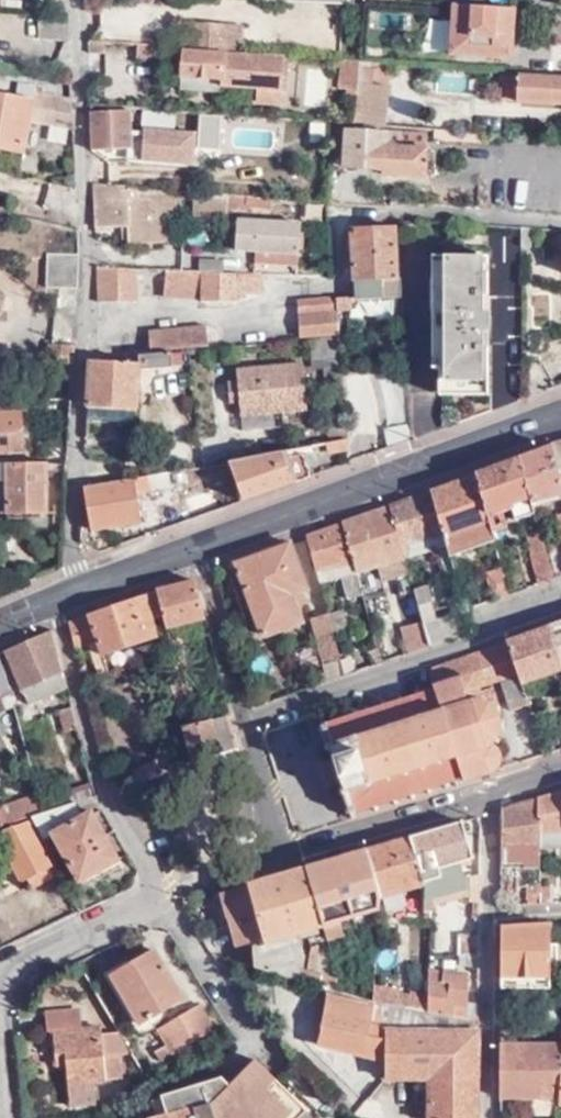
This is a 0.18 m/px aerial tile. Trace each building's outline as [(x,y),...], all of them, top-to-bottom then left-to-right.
[(514,56),(516,9),(455,5),(452,53),(514,56)] [(560,38),(560,10),(542,8),(542,26),(553,27),(553,37),(560,38)] [(70,40),(71,21),(38,17),(35,36),(70,40)] [(215,48),(216,22),(184,20),(183,45),(215,48)] [(426,52),(444,52),(443,21),(425,21),(426,52)] [(215,48),(238,49),(240,24),(216,22),(215,48)] [(183,45),(137,42),(136,58),(182,62),(182,74),(222,77),(221,84),(257,87),(257,99),(281,100),(283,57),(183,50),(183,45)] [(361,63),(361,57),(343,56),(342,85),(352,85),(352,92),(358,92),(361,63)] [(374,65),(361,63),(358,92),(357,115),(388,118),(390,83),(373,82),(374,65)] [(391,66),(374,65),(373,82),(390,83),(391,66)] [(501,70),(499,97),(560,101),(560,74),(501,70)] [(72,129),(71,98),(34,92),(35,88),(17,86),(16,97),(0,94),(0,150),(24,153),(29,121),(72,129)] [(222,125),(222,112),(149,107),(149,118),(195,121),(208,125),(222,125)] [(129,108),(92,110),(94,150),(132,148),(129,108)] [(383,171),(427,174),(429,132),(401,130),(401,145),(396,139),(384,138),(385,130),(348,127),(346,163),(384,166),(383,171)] [(481,143),(482,132),(445,129),(445,140),(481,143)] [(193,167),(192,131),(137,132),(138,168),(193,167)] [(96,184),(96,226),(127,226),(127,242),(153,243),(153,216),(165,216),(177,216),(177,188),(96,184)] [(197,218),(227,222),(227,209),(227,196),(198,193),(197,218)] [(227,196),(227,209),(246,210),(246,208),(271,210),(271,200),(227,196)] [(153,216),(153,243),(166,242),(165,216),(153,216)] [(296,264),(301,222),(238,219),(236,249),(256,250),(257,262),(296,264)] [(402,296),(396,224),(352,227),(355,296),(355,298),(402,296)] [(532,244),(532,226),(521,225),(522,244),(532,244)] [(78,289),(78,254),(48,254),(46,289),(78,289)] [(487,395),(489,255),(438,254),(437,394),(487,395)] [(97,268),(98,300),(137,301),(137,269),(97,268)] [(263,272),(164,270),(164,296),(205,296),(205,300),(238,301),(238,293),(263,293),(263,272)] [(356,310),(355,298),(355,296),(337,298),(338,310),(356,310)] [(338,310),(337,298),(301,301),(304,333),(339,331),(338,310)] [(208,344),(204,324),(148,330),(149,350),(208,344)] [(339,335),(308,337),(310,369),(341,367),(339,335)] [(50,363),(73,364),(75,344),(52,344),(50,363)] [(90,361),(88,406),(135,409),(139,367),(169,365),(169,353),(90,361)] [(238,403),(239,417),(307,410),(303,359),(236,365),(236,378),(227,379),(228,404),(238,403)] [(326,442),(345,440),(342,399),(324,400),(326,442)] [(23,453),(21,413),(0,414),(0,453),(23,453)] [(389,448),(412,440),(411,421),(385,428),(389,448)] [(326,456),(345,453),(345,440),(326,442),(323,443),(326,456)] [(550,446),(560,486),(560,443),(550,446)] [(518,458),(530,501),(560,493),(560,486),(550,446),(518,458)] [(241,501),(308,476),(300,448),(231,461),(241,501)] [(518,458),(477,474),(486,511),(510,504),(514,517),(533,512),(530,501),(518,458)] [(4,484),(6,514),(47,514),(47,465),(0,465),(0,484),(4,484)] [(172,488),(169,472),(146,477),(148,491),(172,488)] [(477,474),(431,490),(449,555),(494,540),(486,511),(477,474)] [(130,480),(133,494),(148,491),(146,477),(130,480)] [(130,480),(83,488),(91,531),(139,522),(133,494),(130,480)] [(431,490),(390,505),(404,558),(435,547),(446,579),(454,577),(449,555),(431,490)] [(390,505),(343,523),(353,561),(356,574),(404,560),(404,558),(390,505)] [(343,523),(305,536),(315,573),(353,561),(343,523)] [(536,583),(551,579),(537,528),(523,533),(536,583)] [(290,542),(221,568),(224,575),(238,571),(239,575),(235,576),(246,608),(250,607),(259,635),(303,619),(293,591),(306,586),(290,542)] [(491,599),(508,594),(495,545),(485,548),(490,571),(485,572),(491,599)] [(404,560),(356,574),(360,586),(394,576),(408,573),(404,560)] [(315,573),(318,585),(340,579),(356,574),(353,561),(315,573)] [(408,573),(394,576),(400,598),(413,595),(412,590),(408,573)] [(356,574),(340,579),(345,598),(362,594),(360,586),(356,574)] [(194,580),(156,591),(167,629),(204,617),(194,580)] [(427,586),(412,590),(413,595),(419,616),(421,623),(437,618),(427,586)] [(103,654),(157,637),(146,595),(68,622),(75,649),(90,645),(94,643),(98,655),(103,654)] [(413,595),(400,598),(393,600),(398,623),(419,616),(413,595)] [(468,630),(463,609),(437,618),(421,623),(427,646),(468,630)] [(312,675),(315,684),(342,676),(338,662),(325,611),(309,617),(321,671),(312,675)] [(427,646),(421,623),(419,616),(398,623),(405,654),(427,646)] [(549,626),(560,664),(560,621),(549,626)] [(505,641),(519,682),(560,668),(560,664),(549,626),(505,641)] [(49,631),(64,688),(68,687),(53,629),(49,631)] [(5,649),(28,704),(64,688),(49,631),(5,649)] [(161,654),(157,637),(103,654),(108,671),(161,654)] [(428,675),(433,687),(462,677),(469,679),(478,685),(497,678),(507,709),(526,703),(524,697),(519,682),(505,641),(432,666),(428,675)] [(108,671),(103,654),(98,655),(94,643),(90,645),(99,674),(108,671)] [(379,663),(376,649),(365,652),(370,666),(379,663)] [(338,662),(342,676),(354,671),(351,658),(338,662)] [(12,707),(0,666),(0,712),(12,707)] [(524,697),(560,686),(560,668),(519,682),(524,697)] [(191,676),(169,681),(177,710),(200,705),(191,676)] [(462,677),(433,687),(317,727),(345,812),(459,774),(461,780),(497,769),(501,762),(502,755),(496,747),(489,746),(496,733),(498,722),(493,710),(486,704),(477,701),(470,701),(476,695),(478,685),(469,679),(462,677)] [(69,708),(75,729),(75,730),(79,729),(73,706),(69,707),(69,708)] [(56,711),(62,733),(75,730),(75,729),(69,708),(69,707),(56,711)] [(181,725),(188,751),(192,765),(237,750),(238,749),(230,714),(181,725)] [(124,774),(128,789),(163,776),(192,765),(188,751),(124,774)] [(1,823),(27,812),(41,808),(37,794),(32,776),(24,778),(29,799),(0,807),(0,822),(1,823)] [(37,794),(41,808),(71,801),(93,797),(89,782),(37,794)] [(536,797),(536,832),(560,830),(560,790),(536,797)] [(536,832),(536,797),(499,808),(499,861),(526,861),(526,864),(537,863),(536,846),(536,832)] [(27,812),(29,817),(40,838),(51,832),(76,880),(116,860),(89,811),(78,816),(71,801),(41,808),(27,812)] [(27,812),(1,823),(29,817),(27,812)] [(463,820),(409,836),(424,884),(424,911),(430,910),(430,896),(468,888),(471,900),(480,899),(480,874),(469,877),(465,860),(474,857),(463,820)] [(0,832),(0,841),(20,882),(27,880),(31,887),(43,881),(38,873),(51,868),(28,822),(0,832)] [(536,832),(536,846),(560,845),(560,830),(536,832)] [(409,836),(364,849),(379,897),(424,884),(409,836)] [(7,888),(20,882),(0,841),(0,875),(7,888)] [(364,849),(305,867),(322,925),(330,948),(347,943),(341,920),(378,909),(379,897),(364,849)] [(251,940),(251,967),(333,992),(332,977),(303,973),(292,938),(287,940),(285,935),(322,925),(305,867),(249,884),(264,936),(251,940)] [(76,916),(51,868),(38,873),(43,881),(31,887),(51,927),(76,916)] [(516,868),(499,868),(499,882),(517,896),(516,868)] [(538,904),(537,881),(523,882),(522,905),(538,904)] [(552,881),(537,881),(538,904),(552,903),(552,881)] [(249,884),(220,893),(235,945),(251,940),(264,936),(249,884)] [(439,901),(445,926),(464,921),(458,896),(439,901)] [(27,938),(16,915),(0,923),(0,947),(2,951),(27,938)] [(547,975),(549,925),(499,929),(499,975),(547,975)] [(479,955),(479,934),(460,933),(459,954),(468,954),(479,955)] [(154,949),(111,975),(140,1023),(183,998),(154,949)] [(468,966),(479,966),(479,955),(468,954),(468,966)] [(425,997),(425,1013),(450,1017),(461,1019),(463,1003),(464,1003),(466,971),(425,969),(424,975),(425,997)] [(405,994),(425,997),(424,975),(406,972),(405,994)] [(547,975),(499,975),(499,989),(546,989),(547,975)] [(398,989),(372,984),(370,1003),(374,1003),(425,1013),(425,997),(405,994),(397,994),(398,989)] [(384,1059),(384,1031),(383,1026),(369,1023),(373,1007),(327,996),(319,1044),(384,1059)] [(384,1031),(478,1032),(478,1022),(461,1019),(450,1017),(425,1013),(374,1003),(373,1007),(369,1023),(383,1026),(384,1031)] [(170,1061),(200,1051),(195,1040),(215,1028),(201,1005),(154,1032),(162,1047),(152,1053),(158,1062),(167,1056),(170,1061)] [(129,1054),(117,1031),(100,1033),(99,1028),(78,1030),(76,1012),(44,1014),(45,1032),(51,1032),(53,1055),(64,1054),(65,1065),(67,1105),(92,1103),(90,1081),(120,1078),(118,1055),(129,1054)] [(477,1080),(478,1032),(384,1031),(384,1059),(384,1080),(426,1080),(477,1080)] [(498,1044),(497,1096),(557,1098),(560,1047),(560,1036),(547,1034),(546,1045),(498,1044)] [(64,1054),(53,1055),(53,1065),(65,1065),(64,1054)] [(305,1111),(283,1089),(255,1061),(229,1086),(222,1078),(162,1096),(165,1113),(154,1116),(147,1117),(299,1117),(305,1111)] [(477,1080),(426,1080),(426,1117),(477,1117),(477,1080)] [(289,1084),(283,1089),(305,1111),(310,1107),(289,1084)] [(151,1099),(154,1116),(165,1113),(162,1096),(151,1099)] [(317,1114),(310,1107),(305,1111),(299,1117),(314,1117),(317,1114)]
